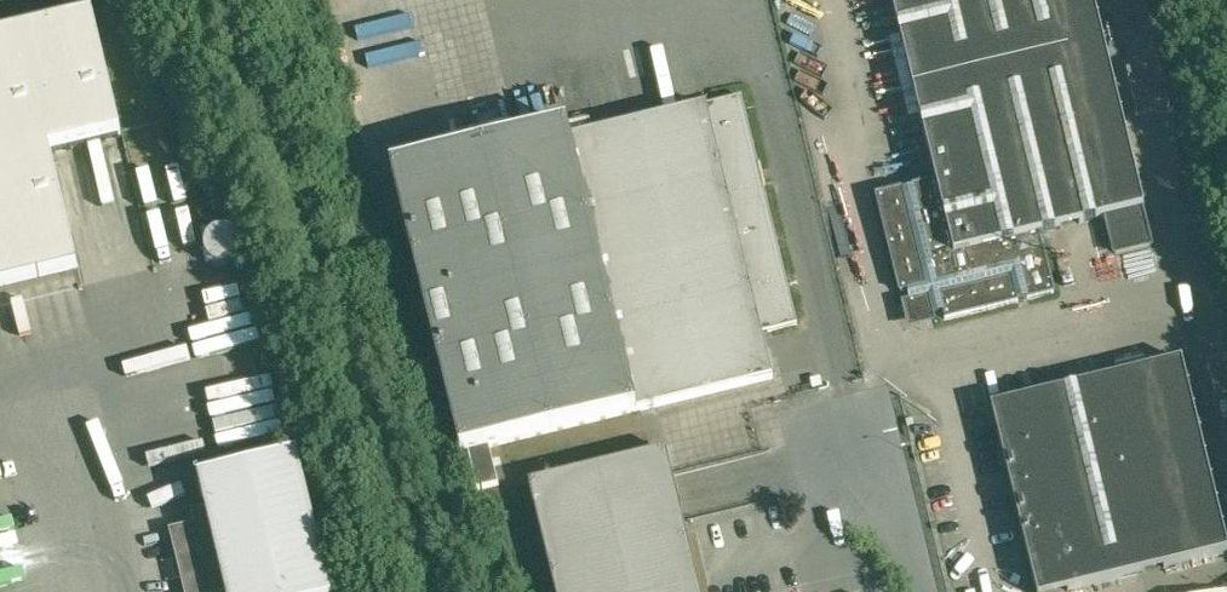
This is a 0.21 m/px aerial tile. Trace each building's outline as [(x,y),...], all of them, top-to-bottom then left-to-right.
[(938,182),(956,255),(1041,234),(1108,218),(1143,209),(1146,209),(1095,0),(893,0),(938,182)] [(0,38),(0,287),(78,268),(50,153),(121,135),(93,16),(0,38)] [(572,140),(571,140),(638,412),(775,379),(764,334),(799,325),(743,98),(572,140)] [(569,127),(393,170),(463,455),(470,453),(491,448),(638,412),(571,140),(572,140),(569,127)] [(956,255),(938,182),(879,196),(902,293),(909,291),(912,303),(914,307),(916,310),(925,316),(932,317),(945,313),(947,320),(1055,293),(1041,234),(956,255)] [(1143,209),(1108,218),(1117,254),(1152,246),(1143,209)] [(225,232),(220,233),(217,234),(214,236),(212,238),(210,241),(209,243),(208,246),(207,248),(207,251),(208,254),(208,257),(210,261),(213,264),(216,266),(220,268),(224,269),(227,269),(230,268),(233,267),(235,266),(238,264),(241,261),(242,259),(243,256),(244,253),(244,249),(244,245),(242,241),(239,238),(237,235),(233,233),(229,232),(225,232)] [(993,408),(1039,591),(1067,591),(1226,553),(1226,538),(1184,361),(993,408)] [(491,448),(470,453),(479,490),(480,491),(501,486),(491,448)] [(531,485),(557,591),(702,591),(668,452),(531,485)] [(200,479),(228,591),(332,591),(299,455),(200,479)] [(171,531),(186,591),(228,591),(207,509),(193,512),(196,525),(171,531)]
